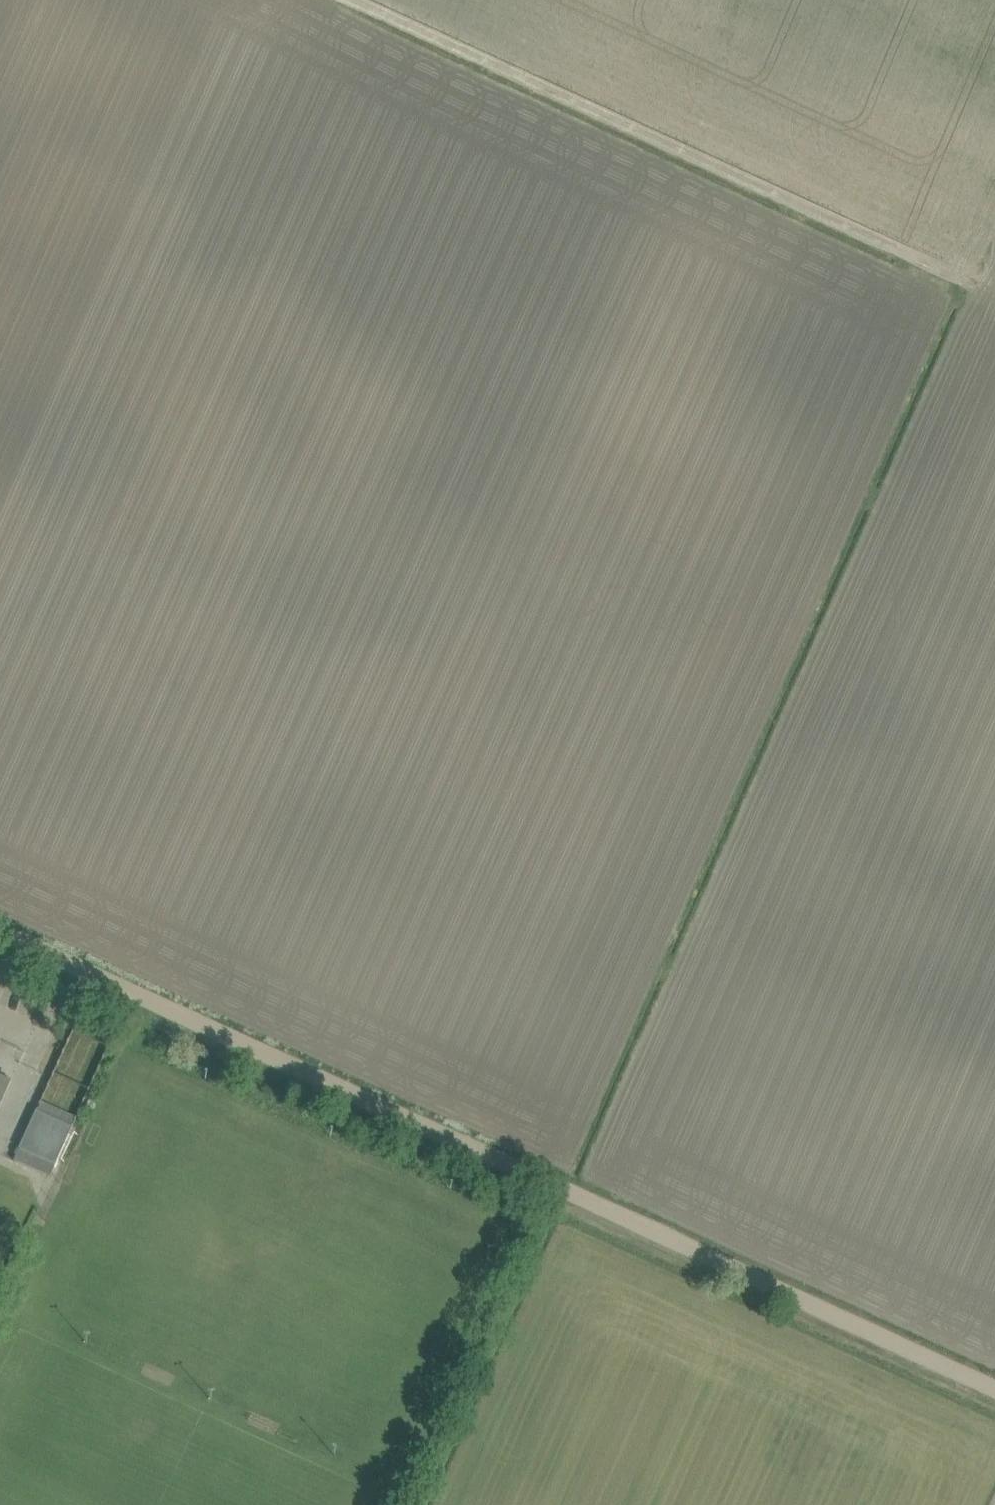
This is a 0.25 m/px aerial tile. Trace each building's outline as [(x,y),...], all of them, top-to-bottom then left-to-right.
[(73,1032),(109,1049),(114,1039),(77,1022),(73,1032)] [(11,1080),(0,1075),(0,1104),(11,1080)] [(76,1118),(39,1102),(13,1160),(49,1177),(76,1118)]
